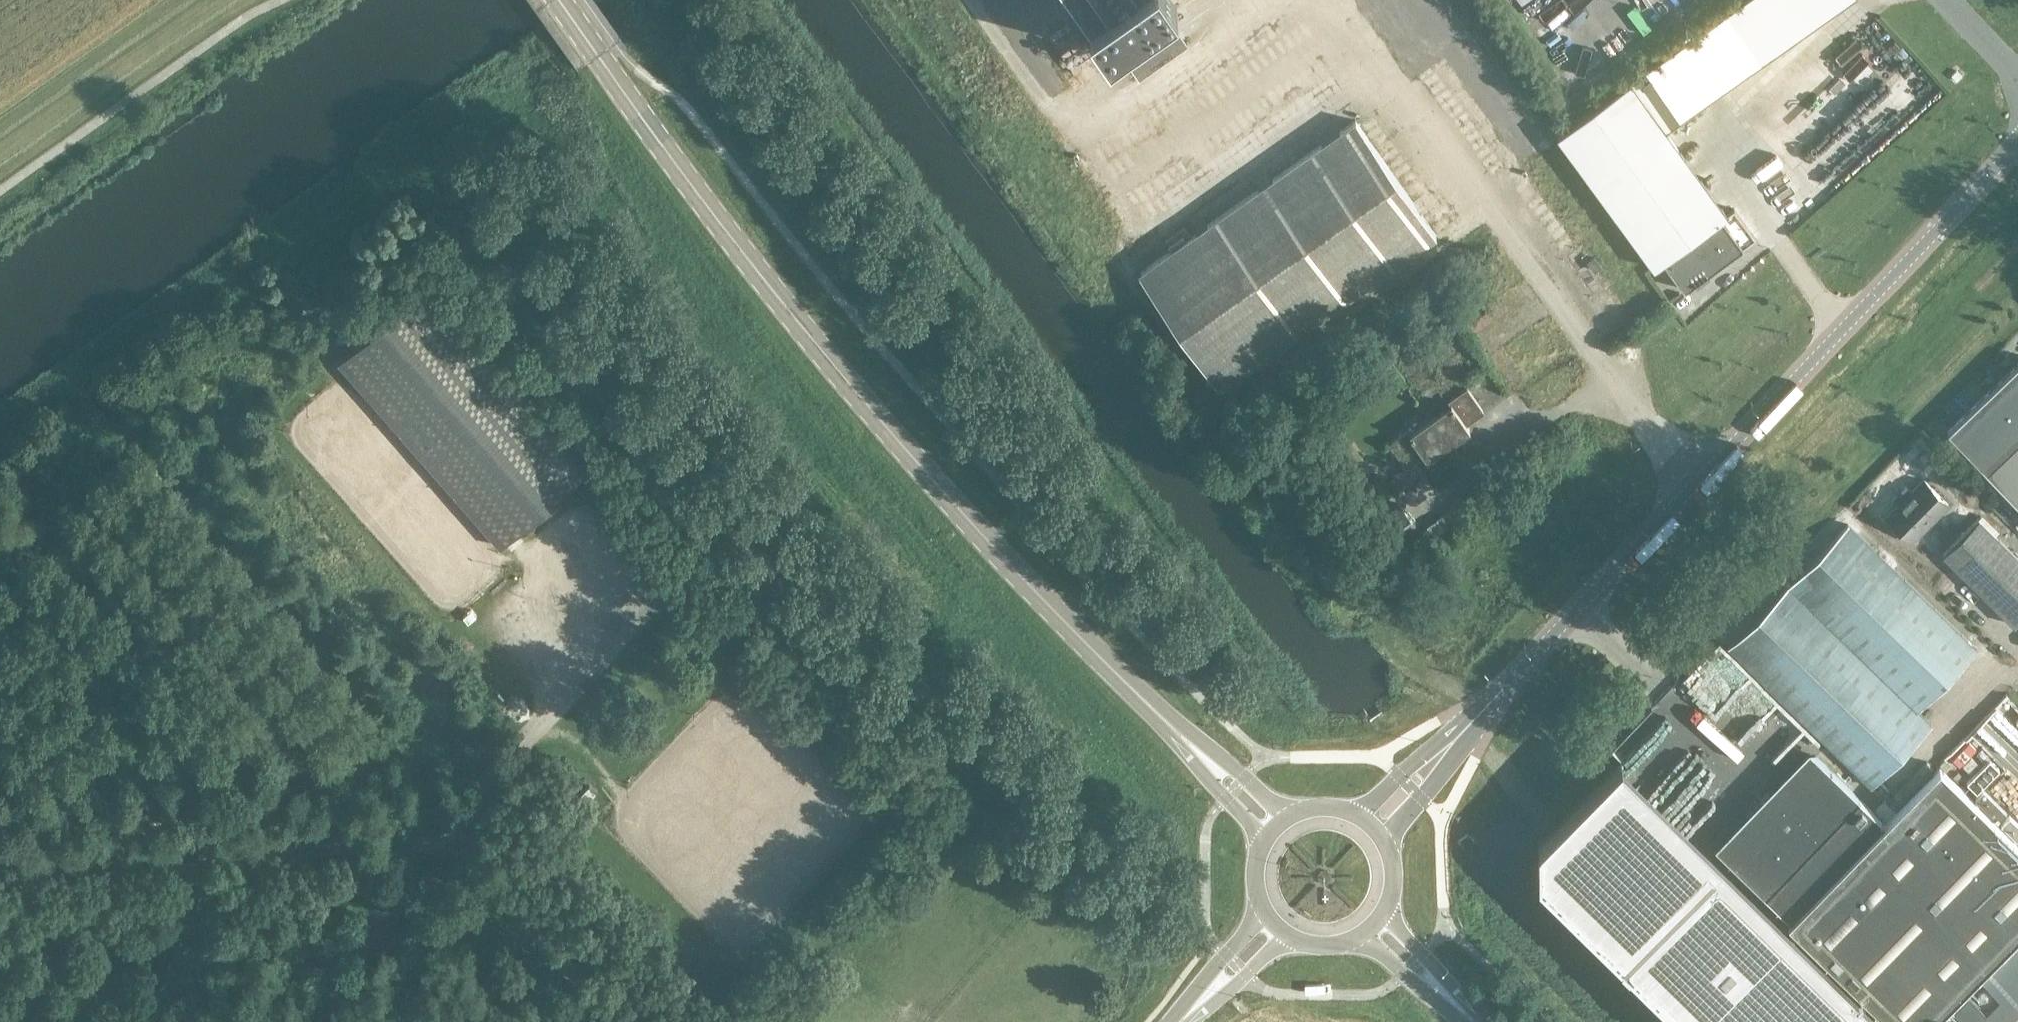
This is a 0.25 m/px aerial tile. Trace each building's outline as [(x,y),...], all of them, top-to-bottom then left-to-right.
[(1108,53),(1118,47),(1138,76),(1187,42),(1167,13),(1176,6),(1171,0),(1071,0),(1108,53)] [(1515,17),(1530,31),(1537,24),(1532,18),(1542,6),(1536,0),(1531,0),(1515,17)] [(1845,0),(1744,0),(1726,13),(1630,82),(1666,131),(1845,0)] [(1666,10),(1659,0),(1631,0),(1648,23),(1666,10)] [(1574,12),(1528,49),(1561,89),(1589,66),(1572,45),(1589,30),(1574,12)] [(1079,51),(1068,58),(1081,78),(1092,71),(1079,51)] [(1629,81),(1556,134),(1653,267),(1663,261),(1684,289),(1755,237),(1733,208),(1726,213),(1666,131),(1630,82),(1629,81)] [(1436,235),(1355,120),(1141,271),(1222,385),(1436,235)] [(1599,266),(1594,257),(1587,261),(1594,270),(1599,266)] [(338,362),(500,546),(590,467),(429,283),(338,362)] [(2017,505),(2017,362),(1947,431),(2017,505)] [(1353,382),(1348,375),(1347,374),(1336,383),(1341,391),(1353,382)] [(1429,418),(1448,445),(1469,430),(1465,425),(1483,412),(1466,387),(1447,401),(1449,404),(1429,418)] [(1448,445),(1429,418),(1409,432),(1407,429),(1388,443),(1405,467),(1423,455),(1426,460),(1448,445)] [(1342,450),(1360,475),(1371,468),(1353,442),(1342,450)] [(1347,489),(1356,501),(1371,490),(1362,478),(1347,489)] [(1887,517),(1911,541),(1947,504),(1923,480),(1911,492),(1905,486),(1892,499),(1899,505),(1887,517)] [(1399,502),(1393,506),(1373,521),(1397,552),(1422,533),(1399,502)] [(1445,530),(1437,519),(1426,526),(1433,537),(1445,530)] [(1978,519),(1942,554),(2014,625),(2017,621),(2017,558),(1978,519)] [(1847,524),(1750,624),(1727,647),(1871,787),(1931,725),(1917,711),(1977,649),(1847,524)] [(1449,555),(1463,547),(1457,537),(1443,546),(1449,555)] [(646,709),(636,720),(648,730),(657,719),(653,715),(646,709)] [(1763,813),(1722,855),(1765,897),(1789,920),(1884,823),(1859,799),(1816,757),(1763,813)] [(1967,782),(1977,791),(1999,769),(1990,759),(1967,782)] [(1936,1019),(2017,935),(2017,845),(1939,768),(1884,823),(1789,920),(1787,922),(1889,1021),(1933,1021),(1936,1019)] [(1993,818),(2001,811),(1984,794),(1976,801),(1993,818)] [(2017,840),(2017,827),(2007,816),(2000,824),(2017,841),(2017,840)] [(1936,1019),(1940,1021),(2017,1021),(2017,935),(1936,1019)]
